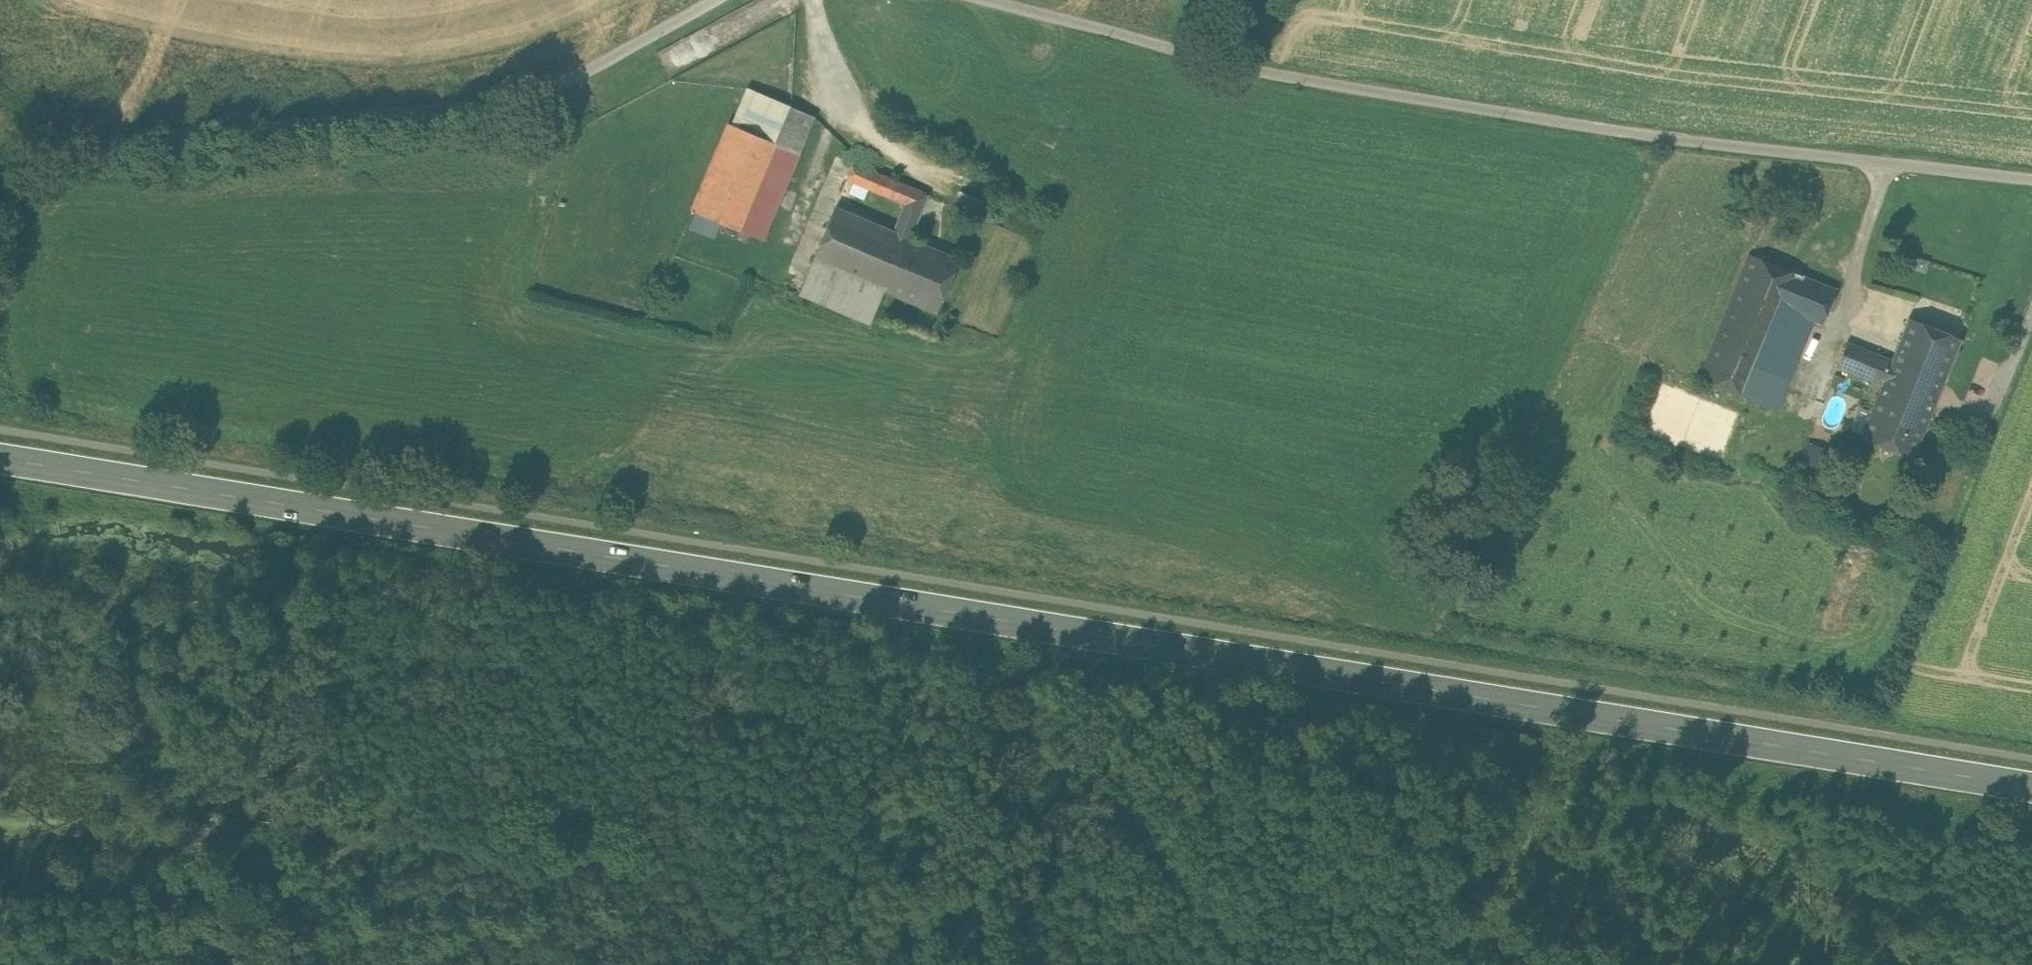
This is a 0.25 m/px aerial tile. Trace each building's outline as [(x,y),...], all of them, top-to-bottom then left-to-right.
[(730,125),(775,142),(780,129),(790,105),(747,86),(730,125)] [(780,129),(805,141),(816,116),(790,105),(780,129)] [(775,142),(730,125),(695,210),(739,227),(775,142)] [(805,141),(780,129),(775,142),(800,154),(805,141)] [(800,154),(775,142),(739,227),(738,229),(764,240),(800,154)] [(836,206),(813,260),(885,290),(888,291),(910,238),(929,194),(854,162),(847,179),(904,204),(893,230),(836,206)] [(937,312),(960,259),(910,238),(888,291),(937,312)] [(1823,323),(1837,289),(1750,254),(1699,378),(1751,400),(1760,379),(1788,309),(1813,319),(1823,323)] [(871,324),(885,290),(813,260),(799,293),(871,324)] [(1788,309),(1760,379),(1784,389),(1813,319),(1788,309)] [(1937,397),(1961,338),(1910,318),(1893,360),(1886,376),(1937,397)] [(1838,366),(1883,384),(1886,376),(1893,360),(1847,342),(1838,366)] [(1937,397),(1886,376),(1883,384),(1862,437),(1913,458),(1937,397)] [(1776,410),(1784,389),(1760,379),(1751,400),(1776,410)] [(1800,461),(1824,469),(1831,448),(1808,439),(1800,461)]
